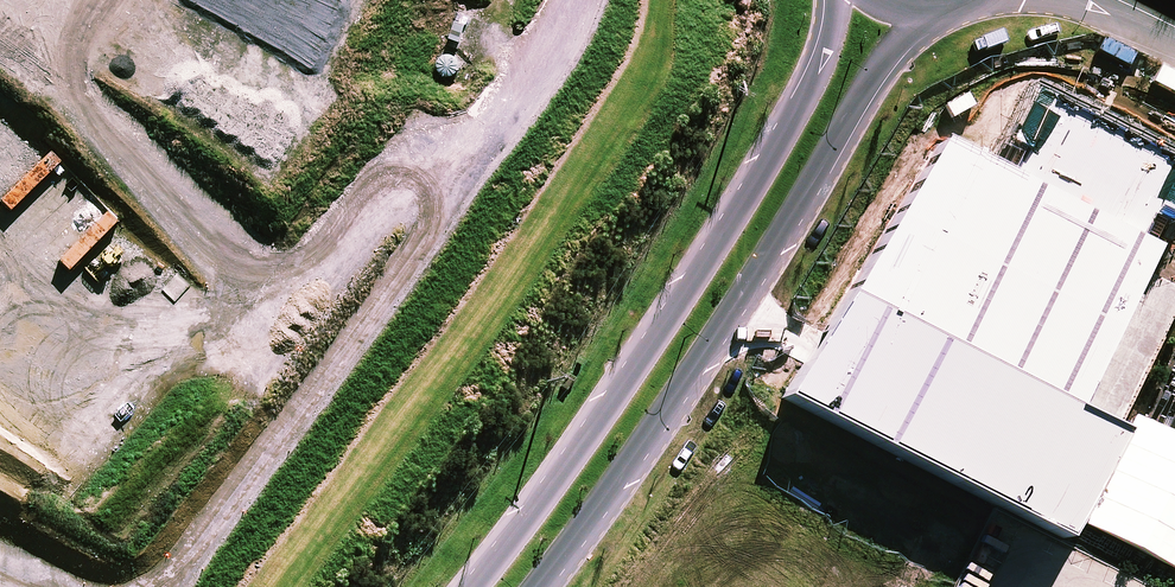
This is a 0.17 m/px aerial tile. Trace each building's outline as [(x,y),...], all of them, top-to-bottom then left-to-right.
[(804,383),(1055,514),(1110,410),(1065,386),(1174,176),(1174,145),(1025,67),(986,141),(943,119),(804,383)]
